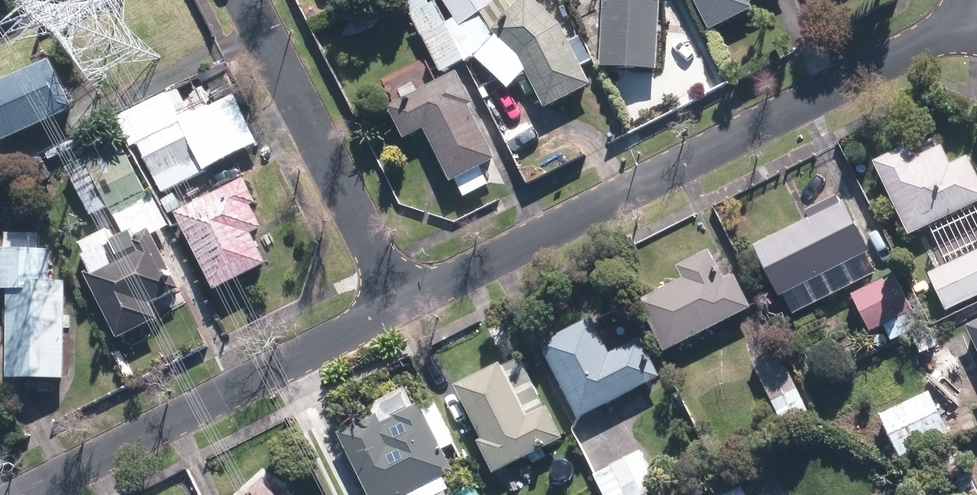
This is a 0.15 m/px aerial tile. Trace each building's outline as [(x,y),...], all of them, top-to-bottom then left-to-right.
[(448,25),(438,4),(434,7),(431,0),(408,0),(416,16),(414,17),(426,40),(426,39),(444,74),(468,62),(448,25)] [(503,0),(446,0),(459,19),(448,25),(468,62),(469,64),(503,41),(523,59),(547,110),(595,87),(564,25),(536,0),(525,0),(515,10),(508,0),(504,0),(503,0)] [(595,0),(575,0),(567,4),(572,13),(595,0)] [(602,70),(659,73),(663,0),(606,0),(602,70)] [(710,34),(754,12),(751,7),(765,0),(692,0),(710,34)] [(74,111),(50,63),(0,89),(0,147),(1,148),(74,111)] [(216,99),(236,89),(228,72),(207,83),(216,99)] [(426,132),(452,186),(456,184),(465,200),(491,187),(483,171),(498,163),(471,109),(475,107),(459,75),(390,110),(406,142),(426,132)] [(163,193),(208,171),(182,120),(197,113),(183,85),(124,115),(163,193)] [(84,156),(111,209),(147,189),(121,137),(84,156)] [(873,165),(909,239),(976,206),(976,176),(969,159),(951,167),(942,149),(911,164),(905,150),(873,165)] [(213,288),(267,261),(252,230),(262,225),(251,203),(257,200),(244,176),(174,211),(213,288)] [(182,206),(175,191),(160,198),(168,213),(182,206)] [(779,300),(871,255),(844,202),(754,249),(779,300)] [(104,240),(81,252),(89,267),(83,270),(118,338),(159,316),(151,301),(180,287),(148,226),(137,231),(134,225),(110,237),(113,244),(107,246),(104,240)] [(66,278),(50,278),(50,245),(0,245),(0,287),(8,288),(8,377),(65,377),(66,278)] [(664,350),(751,306),(735,272),(725,277),(709,247),(677,263),(684,276),(638,299),(664,350)] [(976,299),(976,252),(928,276),(946,314),(976,299)] [(916,329),(909,315),(913,313),(894,276),(851,296),(870,335),(884,327),(892,342),(916,329)] [(578,417),(661,375),(640,336),(610,351),(591,314),(539,341),(578,417)] [(966,330),(976,352),(976,324),(966,330)] [(929,329),(911,337),(920,357),(938,348),(929,329)] [(751,359),(783,423),(809,409),(777,346),(751,359)] [(493,471),(564,436),(548,404),(546,405),(522,357),(504,366),(500,358),(454,381),(482,436),(477,439),(493,471)] [(898,460),(951,436),(931,393),(878,418),(898,460)] [(369,494),(405,494),(453,470),(419,401),(382,420),(378,410),(337,430),(369,494)] [(956,446),(918,463),(932,494),(976,494),(976,493),(956,446)] [(641,449),(595,472),(607,494),(643,494),(660,487),(641,449)] [(262,478),(243,494),(277,494),(262,478)] [(744,483),(722,494),(750,494),(744,483)]
